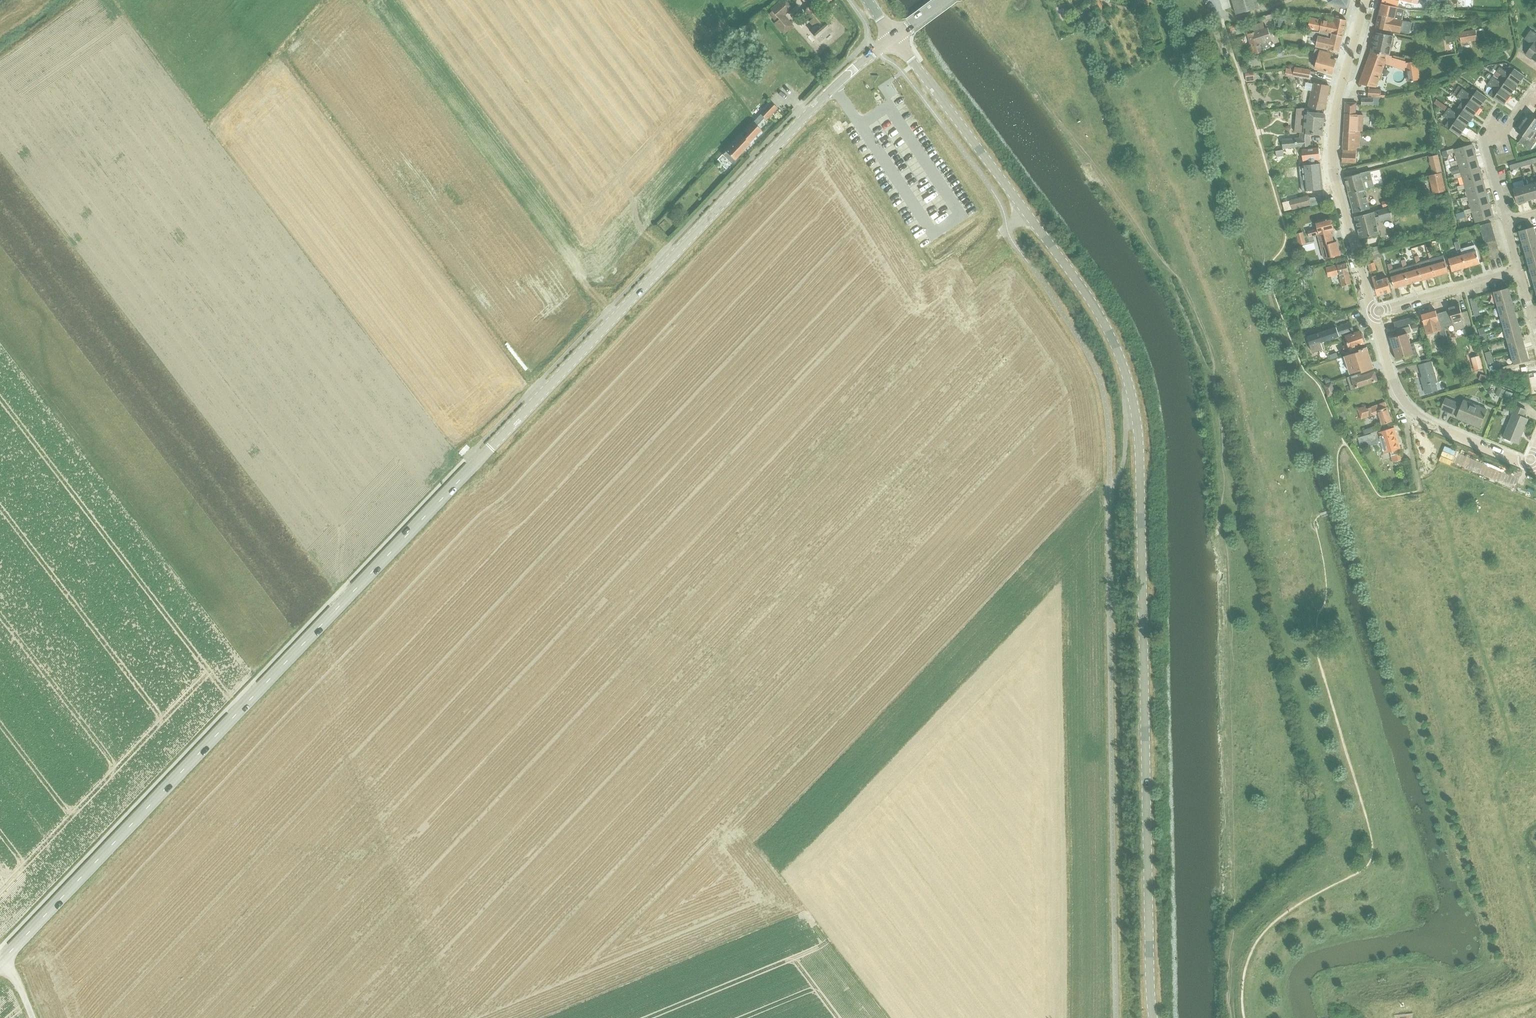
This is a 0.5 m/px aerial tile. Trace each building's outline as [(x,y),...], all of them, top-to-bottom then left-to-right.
[(772,10),(780,20),(774,25),(783,35),(793,27),(784,16),(795,7),(789,0),(784,0),(772,10)] [(1234,7),(1236,15),(1259,7),(1257,0),(1232,0),(1234,7)] [(1085,11),(1095,6),(1097,10),(1101,8),(1099,4),(1096,6),(1093,1),(1083,6),(1085,11)] [(807,8),(805,10),(811,18),(808,20),(813,26),(809,30),(818,40),(831,30),(829,28),(832,26),(825,18),(824,19),(823,20),(822,19),(821,20),(816,13),(818,12),(812,4),(809,7),(808,5),(806,6),(807,8)] [(1381,4),(1379,15),(1381,15),(1389,17),(1395,18),(1403,20),(1404,15),(1405,9),(1404,9),(1397,7),(1389,6),(1381,4)] [(1074,16),(1077,15),(1082,13),(1080,8),(1072,12),(1074,16)] [(1096,14),(1094,20),(1100,23),(1103,17),(1096,14)] [(1282,30),(1284,16),(1275,15),(1274,23),(1279,23),(1278,30),(1282,30)] [(1379,15),(1376,27),(1392,31),(1392,30),(1400,32),(1408,34),(1409,33),(1412,22),(1403,20),(1395,18),(1389,17),(1381,15),(1379,15)] [(1325,32),(1343,36),(1347,20),(1336,18),(1335,23),(1311,17),(1308,28),(1319,31),(1325,32)] [(1250,34),(1247,35),(1254,55),(1264,52),(1263,49),(1269,47),(1267,40),(1271,39),(1268,28),(1265,29),(1263,23),(1248,27),(1250,34)] [(1461,42),(1484,39),(1483,28),(1459,32),(1461,42)] [(1531,30),(1524,39),(1533,45),(1526,54),(1527,55),(1526,56),(1531,59),(1532,58),(1535,61),(1535,33),(1531,30)] [(1309,31),(1308,36),(1318,38),(1316,43),(1316,47),(1326,49),(1339,52),(1340,49),(1343,36),(1325,32),(1319,31),(1319,32),(1309,31)] [(1371,51),(1389,55),(1393,36),(1375,33),(1371,51)] [(1332,74),(1336,61),(1326,58),(1328,52),(1315,49),(1313,57),(1317,59),(1315,68),(1332,74)] [(1371,53),(1359,84),(1376,87),(1385,63),(1396,67),(1402,69),(1405,61),(1392,58),(1393,56),(1389,55),(1371,51),(1371,53)] [(1405,63),(1406,71),(1408,81),(1420,79),(1418,61),(1405,63)] [(1506,71),(1499,67),(1496,64),(1493,69),(1502,75),(1503,75),(1517,85),(1524,75),(1510,65),(1506,71)] [(817,67),(813,71),(818,77),(822,73),(817,67)] [(1309,78),(1310,71),(1295,67),(1293,75),(1309,78)] [(1254,72),(1245,73),(1246,81),(1255,80),(1254,72)] [(1493,76),(1490,80),(1511,95),(1517,85),(1503,75),(1502,75),(1499,80),(1493,76)] [(1511,95),(1490,80),(1487,84),(1493,89),(1489,95),(1504,105),(1511,95)] [(1311,92),(1308,108),(1324,110),(1325,102),(1326,102),(1329,86),(1314,83),(1313,92),(1311,92)] [(1468,92),(1462,88),(1459,86),(1456,90),(1480,107),(1487,97),(1472,87),(1468,92)] [(1385,97),(1385,93),(1381,93),(1381,90),(1368,89),(1368,97),(1381,97),(1385,97)] [(1480,107),(1456,90),(1453,94),(1462,101),(1458,106),(1473,117),(1480,107)] [(766,120),(777,108),(771,102),(722,154),(732,163),(750,144),(749,143),(761,130),(756,125),(764,117),(766,120)] [(1363,131),(1363,125),(1364,115),(1356,115),(1357,103),(1346,103),(1344,131),(1355,132),(1355,131),(1361,131),(1363,131)] [(1449,107),(1446,112),(1467,126),(1473,117),(1458,106),(1455,112),(1449,107)] [(1300,138),(1283,140),(1283,148),(1311,146),(1310,137),(1311,133),(1323,135),(1325,110),(1324,110),(1308,108),(1302,108),(1298,108),(1296,131),(1300,131),(1300,138)] [(1467,126),(1446,112),(1443,116),(1449,120),(1445,126),(1459,136),(1467,126)] [(1522,122),(1535,132),(1535,117),(1535,118),(1528,113),(1522,122)] [(1522,122),(1516,131),(1523,136),(1519,142),(1530,150),(1535,142),(1535,139),(1533,137),(1535,132),(1522,122)] [(1355,132),(1344,131),(1342,162),(1356,163),(1357,150),(1356,150),(1357,145),(1360,145),(1361,131),(1355,131),(1355,132)] [(1457,161),(1476,155),(1473,144),(1455,149),(1454,148),(1446,150),(1448,154),(1455,152),(1457,160),(1457,161)] [(1321,174),(1320,159),(1320,154),(1321,154),(1321,148),(1319,148),(1319,147),(1302,149),(1304,166),(1300,167),(1301,176),(1307,175),(1307,177),(1301,178),(1302,189),(1323,186),(1322,174),(1321,174)] [(1270,155),(1277,160),(1281,154),(1275,149),(1270,155)] [(1438,155),(1428,157),(1432,174),(1442,172),(1438,155)] [(1457,161),(1457,160),(1450,162),(1451,166),(1459,164),(1461,172),(1461,173),(1480,168),(1476,155),(1457,161)] [(1461,173),(1461,172),(1460,172),(1454,174),(1455,178),(1462,176),(1465,184),(1465,185),(1483,180),(1480,168),(1461,173)] [(1370,171),(1345,177),(1349,194),(1365,190),(1375,187),(1372,175),(1370,171)] [(1432,174),(1429,175),(1433,194),(1446,191),(1442,172),(1432,174)] [(1465,185),(1465,184),(1457,186),(1458,190),(1466,188),(1468,196),(1468,197),(1487,192),(1483,180),(1465,185)] [(1525,185),(1529,200),(1535,198),(1535,182),(1525,185)] [(1529,200),(1525,185),(1513,189),(1517,203),(1529,200)] [(1365,190),(1349,194),(1354,213),(1370,209),(1369,205),(1365,190)] [(1468,197),(1468,196),(1461,198),(1462,202),(1469,200),(1472,208),(1472,209),(1490,204),(1487,192),(1468,197)] [(1319,194),(1308,198),(1310,205),(1321,202),(1319,194)] [(1310,205),(1308,198),(1307,195),(1289,200),(1282,202),(1284,211),(1291,209),(1291,210),(1310,205)] [(1393,199),(1381,202),(1383,208),(1394,205),(1393,199)] [(1472,209),(1472,208),(1464,210),(1465,214),(1473,212),(1475,222),(1494,217),(1490,204),(1472,209)] [(1387,208),(1355,217),(1361,238),(1379,234),(1376,222),(1378,222),(1390,219),(1387,208)] [(1318,228),(1307,231),(1309,237),(1318,234),(1324,259),(1330,257),(1340,255),(1337,241),(1333,242),(1332,237),(1330,231),(1334,230),(1330,217),(1316,221),(1318,228)] [(1482,231),(1493,228),(1491,222),(1480,225),(1482,231)] [(1535,239),(1535,236),(1534,227),(1522,229),(1519,231),(1522,243),(1535,239)] [(1495,234),(1493,228),(1482,231),(1483,237),(1495,234)] [(1306,243),(1303,232),(1296,234),(1299,245),(1306,243)] [(1495,234),(1483,237),(1485,243),(1496,239),(1495,234)] [(1498,245),(1496,239),(1485,243),(1486,248),(1498,245)] [(1522,243),(1526,255),(1535,252),(1535,239),(1522,243)] [(1500,251),(1498,245),(1486,248),(1487,250),(1488,254),(1500,251)] [(1381,252),(1380,246),(1369,249),(1371,255),(1381,252)] [(1462,249),(1461,250),(1462,255),(1466,267),(1480,263),(1476,251),(1474,246),(1467,248),(1462,249)] [(1501,257),(1500,251),(1488,254),(1489,258),(1490,260),(1501,257)] [(1373,260),(1383,257),(1381,252),(1371,255),(1373,260)] [(1526,255),(1529,267),(1535,265),(1535,252),(1526,255)] [(1445,261),(1435,264),(1432,253),(1428,254),(1430,260),(1431,265),(1435,276),(1449,272),(1445,261)] [(1462,255),(1448,259),(1452,271),(1466,267),(1462,255)] [(1430,260),(1421,262),(1417,264),(1418,268),(1422,280),(1435,276),(1431,265),(1430,260)] [(1370,272),(1376,270),(1374,262),(1368,264),(1370,272)] [(1342,286),(1351,284),(1346,263),(1326,268),(1328,277),(1339,274),(1342,286)] [(1391,263),(1388,264),(1394,288),(1408,284),(1404,272),(1403,268),(1393,270),(1391,263)] [(1417,264),(1407,266),(1403,268),(1404,272),(1408,284),(1422,280),(1418,268),(1417,264)] [(1378,296),(1391,292),(1387,278),(1377,280),(1376,276),(1372,277),(1378,296)] [(1497,304),(1512,300),(1509,288),(1494,293),(1497,304)] [(1474,311),(1479,309),(1475,297),(1470,299),(1474,311)] [(1515,312),(1512,300),(1497,304),(1500,316),(1515,312)] [(1443,312),(1447,325),(1453,323),(1455,331),(1472,326),(1467,311),(1462,312),(1459,304),(1449,307),(1449,310),(1443,312)] [(1427,333),(1441,329),(1445,328),(1444,326),(1447,325),(1443,312),(1437,314),(1436,310),(1421,314),(1423,320),(1423,322),(1423,321),(1427,333)] [(1519,324),(1515,312),(1500,316),(1504,328),(1519,324)] [(1309,316),(1301,318),(1303,326),(1312,324),(1309,316)] [(1413,317),(1403,319),(1405,325),(1414,323),(1413,317)] [(1340,337),(1354,332),(1350,322),(1307,337),(1312,353),(1323,349),(1321,343),(1340,337)] [(1519,324),(1504,328),(1507,340),(1522,336),(1519,324)] [(1393,348),(1410,343),(1407,333),(1411,332),(1409,326),(1395,330),(1396,336),(1390,338),(1393,348)] [(1356,346),(1364,344),(1360,331),(1345,336),(1348,344),(1342,346),(1344,351),(1350,349),(1350,352),(1357,349),(1356,346)] [(1522,336),(1507,340),(1510,352),(1525,348),(1522,336)] [(1414,342),(1410,343),(1393,348),(1396,359),(1403,357),(1405,363),(1419,358),(1417,353),(1414,342)] [(1442,346),(1433,348),(1435,356),(1444,354),(1442,346)] [(1359,351),(1345,356),(1351,374),(1362,370),(1363,372),(1374,368),(1367,347),(1359,349),(1359,351)] [(1529,360),(1525,348),(1510,352),(1514,364),(1529,360)] [(1479,355),(1471,358),(1475,370),(1483,368),(1479,355)] [(1426,393),(1437,390),(1435,382),(1437,382),(1431,361),(1420,365),(1423,377),(1421,377),(1426,393)] [(1351,389),(1378,380),(1375,370),(1362,375),(1361,372),(1347,377),(1351,389)] [(1332,382),(1324,385),(1328,397),(1336,394),(1332,382)] [(1500,386),(1496,394),(1502,397),(1506,388),(1500,386)] [(1506,390),(1504,396),(1510,399),(1513,393),(1506,390)] [(1446,398),(1441,410),(1453,414),(1457,403),(1446,398)] [(1481,425),(1487,410),(1464,400),(1457,418),(1465,421),(1466,418),(1481,425)] [(1382,425),(1392,421),(1387,407),(1385,402),(1366,409),(1365,406),(1358,408),(1361,419),(1378,413),(1382,425)] [(1518,443),(1528,418),(1523,417),(1526,410),(1515,405),(1512,413),(1514,414),(1504,437),(1518,443)] [(1400,448),(1394,427),(1386,430),(1386,428),(1371,433),(1358,437),(1361,448),(1374,444),(1374,443),(1381,441),(1384,452),(1392,450),(1392,451),(1400,448)] [(1403,458),(1401,452),(1391,455),(1392,461),(1403,458)]
